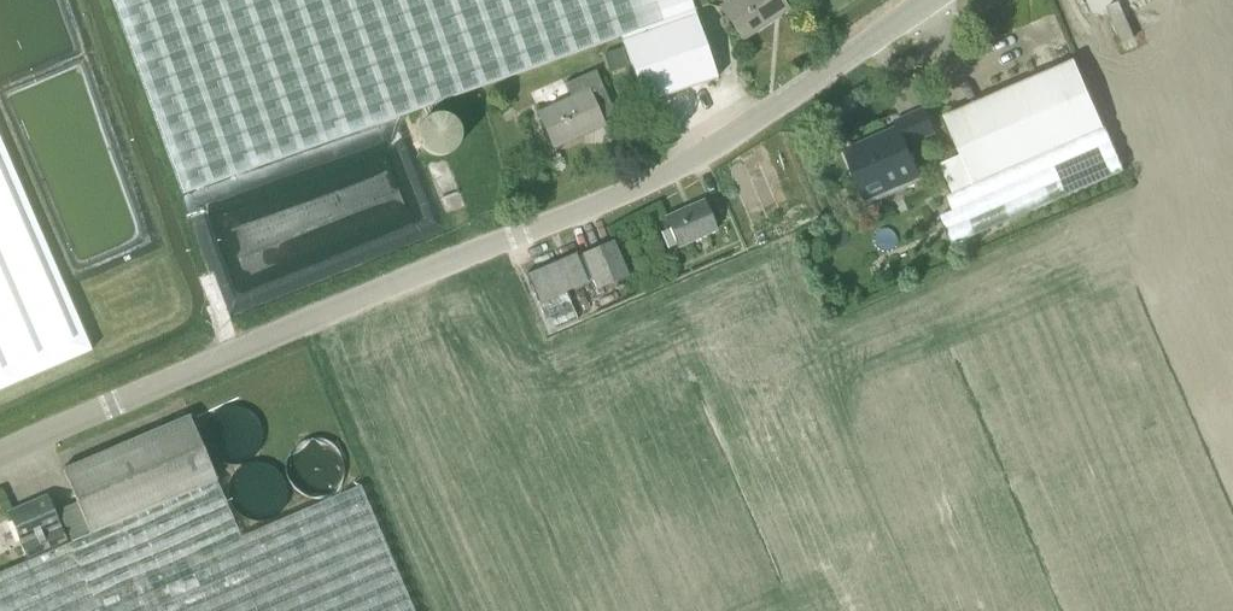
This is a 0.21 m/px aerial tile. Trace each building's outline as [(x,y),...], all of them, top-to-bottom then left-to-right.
[(183,194),(620,36),(693,11),(692,9),(689,0),(113,0),(183,194)] [(692,9),(706,4),(705,0),(689,0),(692,9)] [(721,8),(742,38),(746,35),(787,8),(781,0),(732,0),(721,8)] [(1134,39),(1118,2),(1105,7),(1121,44),(1134,39)] [(693,11),(620,36),(643,103),(716,77),(693,11)] [(622,46),(604,52),(610,70),(627,65),(622,46)] [(951,185),(1102,122),(1080,71),(1075,59),(945,117),(962,155),(942,164),(951,185)] [(611,107),(594,69),(563,83),(569,98),(537,112),(553,148),(603,126),(600,119),(609,115),(611,113),(611,110),(611,107)] [(897,126),(844,150),(867,204),(923,178),(907,144),(935,132),(924,107),(895,120),(897,126)] [(935,201),(945,227),(952,244),(1123,170),(1102,122),(951,185),(955,193),(935,201)] [(92,349),(0,138),(0,388),(92,349)] [(702,200),(664,217),(677,246),(715,230),(702,200)] [(612,240),(581,253),(596,288),(627,275),(612,240)] [(538,302),(549,329),(577,317),(565,291),(587,281),(575,253),(526,274),(538,302)] [(76,501),(57,509),(70,539),(215,478),(188,414),(61,467),(76,501)] [(240,536),(215,478),(70,539),(70,541),(0,571),(0,610),(413,610),(359,485),(240,536)] [(27,556),(65,540),(45,495),(7,511),(27,556)]
